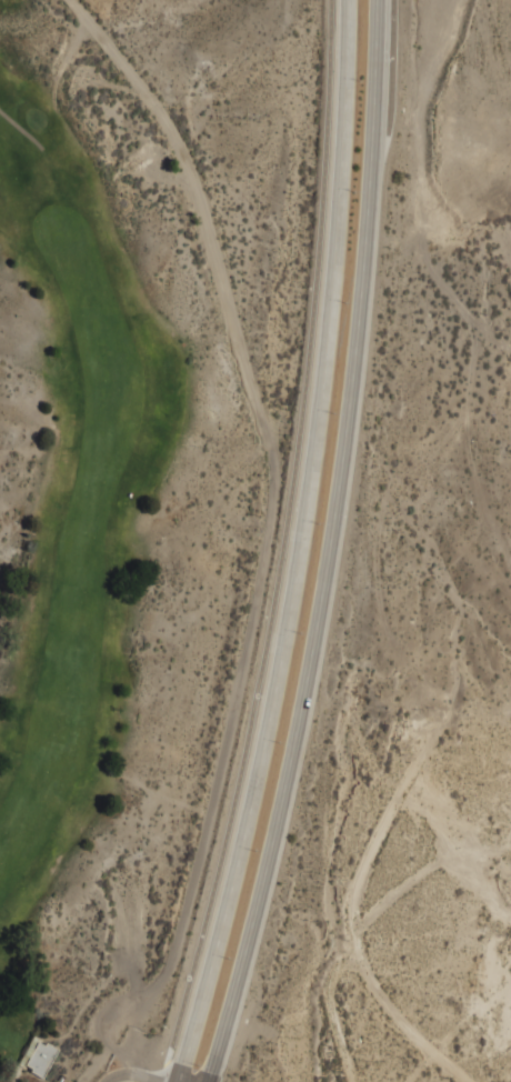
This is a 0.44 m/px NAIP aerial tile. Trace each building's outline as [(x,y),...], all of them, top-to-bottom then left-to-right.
[(43,1078),(58,1050),(46,1042),(44,1044),(37,1040),(24,1063),(31,1068),(30,1071),(43,1078)]
